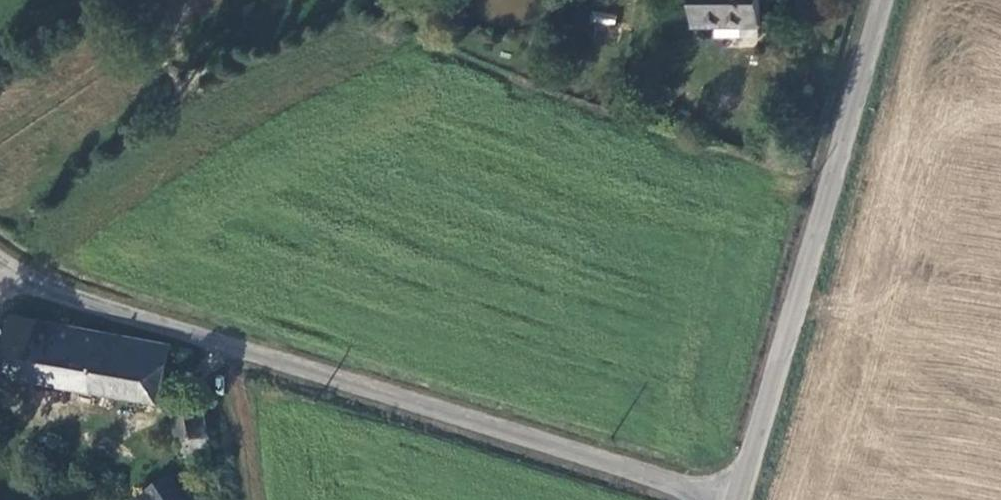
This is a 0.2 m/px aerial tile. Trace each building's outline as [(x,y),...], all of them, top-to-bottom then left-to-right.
[(759,0),(694,0),(694,21),(716,21),(716,36),(759,37),(759,0)] [(158,413),(169,356),(10,326),(2,385),(158,413)] [(175,421),(185,464),(209,458),(200,415),(175,421)] [(149,499),(183,499),(173,485),(149,499)]
